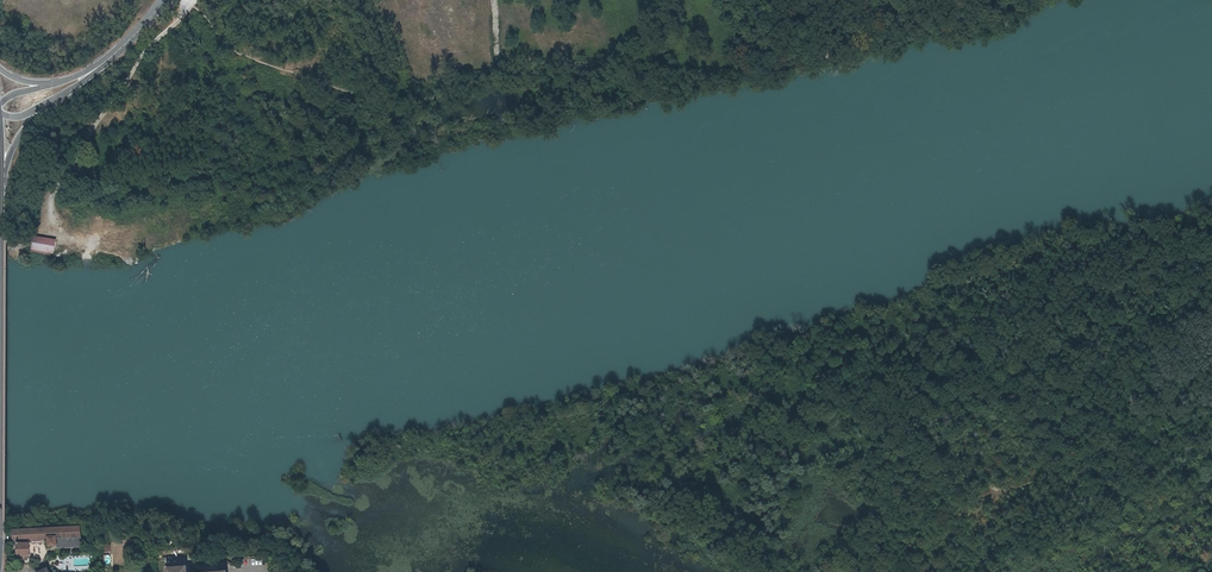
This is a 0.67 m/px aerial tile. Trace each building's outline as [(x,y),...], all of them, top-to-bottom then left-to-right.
[(33,248),(48,251),(49,239),(35,237),(33,248)] [(21,528),(17,529),(17,536),(21,536),(21,554),(32,554),(31,542),(30,541),(30,536),(50,535),(51,543),(57,543),(56,547),(78,547),(78,527),(21,528)]
